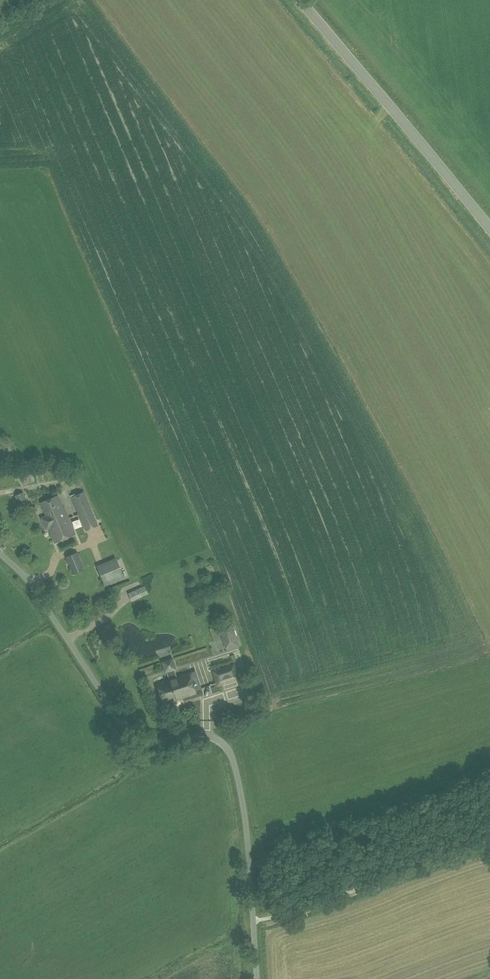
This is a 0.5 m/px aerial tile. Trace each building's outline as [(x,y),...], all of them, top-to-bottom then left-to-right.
[(78,513),(91,508),(85,491),(71,497),(78,513)] [(15,496),(20,507),(29,504),(24,492),(15,496)] [(48,514),(42,516),(46,527),(49,526),(51,525),(52,524),(51,522),(53,522),(53,523),(68,517),(65,507),(62,508),(57,495),(43,500),(47,510),(46,510),(48,514)] [(75,533),(68,517),(53,523),(53,522),(51,522),(52,524),(51,525),(49,526),(55,541),(75,533)] [(85,569),(78,552),(66,557),(73,574),(85,569)] [(97,566),(106,586),(125,578),(117,558),(97,566)] [(145,585),(128,593),(132,601),(149,593),(145,585)] [(213,671),(218,685),(238,678),(234,665),(213,671)] [(177,677),(174,668),(166,671),(169,680),(157,684),(164,703),(176,699),(183,697),(195,693),(189,674),(177,677)]
